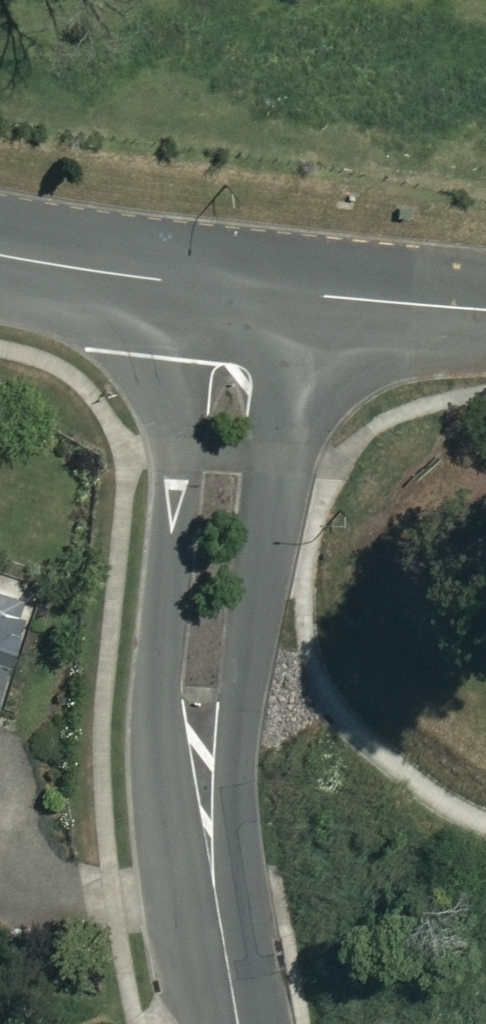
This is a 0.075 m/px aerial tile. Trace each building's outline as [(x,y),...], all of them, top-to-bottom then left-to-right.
[(0,595),(0,672),(24,604),(0,595)]
